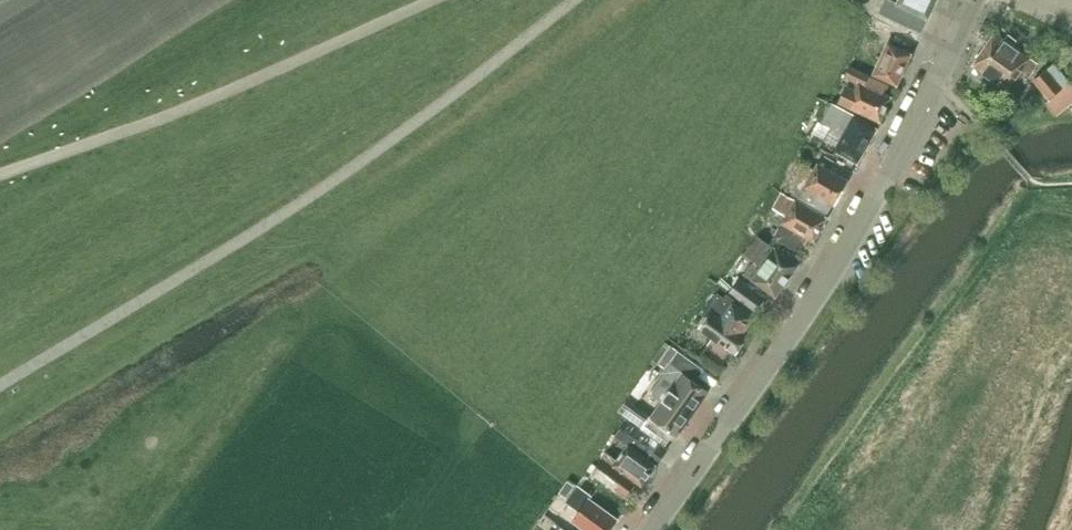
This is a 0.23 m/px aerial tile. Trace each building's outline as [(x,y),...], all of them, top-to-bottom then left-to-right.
[(880,13),(922,32),(929,17),(937,0),(887,0),(880,13)] [(973,66),(1009,91),(1018,77),(1026,82),(1038,63),(995,33),(973,65),(974,66),(973,66)] [(912,54),(888,43),(874,74),(898,85),(912,54)] [(1034,80),(1050,99),(1063,88),(1070,82),(1054,63),(1048,69),(1034,80)] [(841,104),(848,107),(881,122),(892,97),(866,85),(870,76),(850,67),(845,77),(859,83),(853,96),(846,93),(841,104)] [(834,136),(841,140),(835,150),(858,163),(877,129),(855,116),(854,116),(832,104),(822,122),(837,130),(834,136)] [(815,170),(801,162),(786,190),(800,198),(799,198),(828,215),(834,204),(835,205),(848,181),(818,164),(815,170)] [(796,200),(782,192),(781,192),(778,196),(780,197),(774,208),(778,210),(787,216),(775,237),(800,251),(808,237),(814,241),(827,217),(796,200)] [(776,249),(758,236),(745,254),(756,262),(747,275),(754,281),(776,297),(799,265),(776,249)] [(743,333),(754,317),(753,316),(766,298),(739,279),(725,299),(717,293),(703,314),(708,318),(701,327),(714,337),(701,356),(718,368),(718,369),(723,372),(748,336),(743,333)] [(695,382),(704,370),(694,362),(678,351),(675,349),(650,383),(654,386),(693,413),(709,391),(695,382)] [(657,408),(651,416),(641,429),(666,446),(675,433),(678,435),(693,413),(654,386),(652,388),(654,396),(661,402),(657,408)] [(626,421),(615,436),(628,445),(617,460),(605,452),(601,458),(603,459),(592,473),(625,496),(636,481),(642,486),(668,450),(626,421)] [(569,499),(577,487),(569,481),(560,493),(569,499)] [(573,521),(586,529),(610,529),(618,519),(590,499),(592,496),(578,486),(577,487),(567,502),(580,512),(573,521)]
